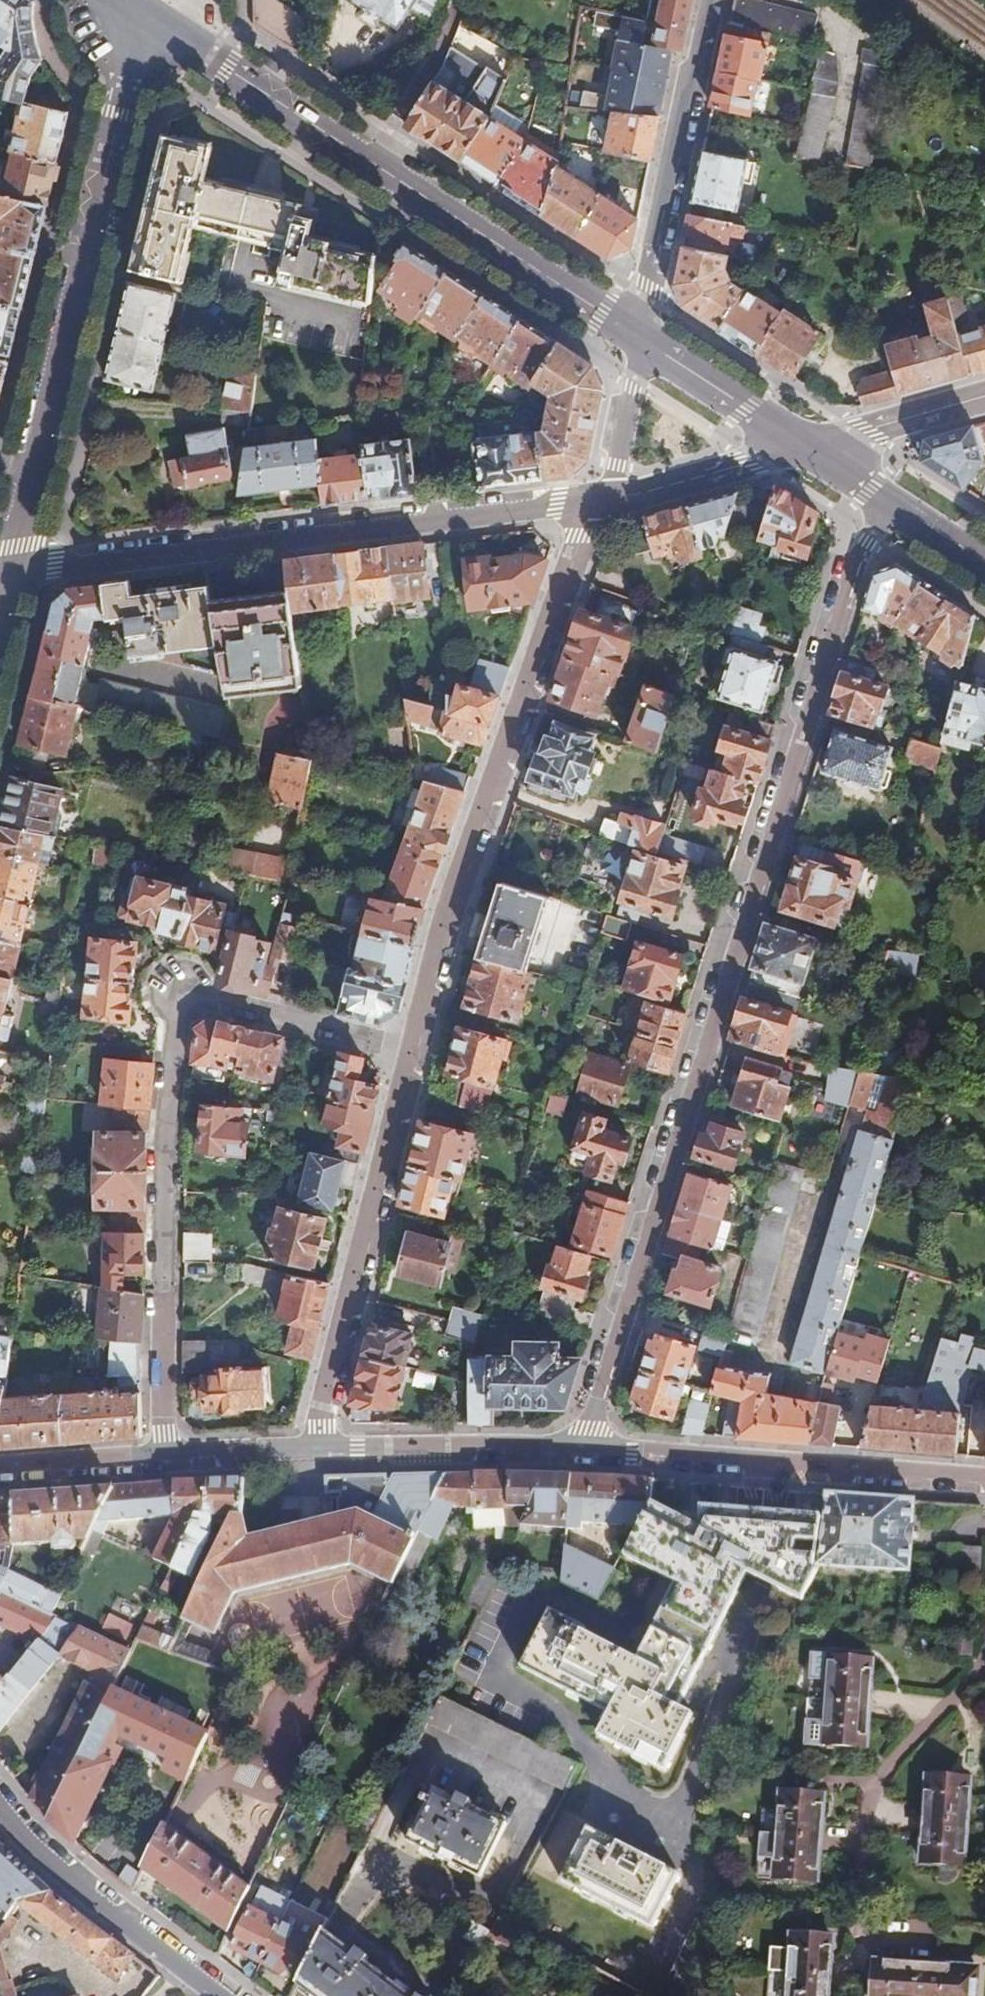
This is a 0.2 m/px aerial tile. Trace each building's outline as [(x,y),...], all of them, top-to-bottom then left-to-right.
[(24,101),(27,102),(29,74),(42,59),(37,40),(34,24),(35,2),(31,0),(0,0),(0,38),(10,40),(5,60),(13,62),(7,82),(0,80),(0,95),(24,101)] [(306,24),(269,0),(247,0),(249,26),(301,59),(306,24)] [(394,28),(406,10),(424,22),(439,0),(352,0),(394,28)] [(691,0),(663,0),(661,13),(655,12),(653,20),(648,19),(642,46),(672,52),(679,53),(691,0)] [(803,40),(807,17),(742,0),(736,0),(730,24),(771,33),(803,40)] [(611,115),(657,120),(672,52),(642,46),(648,19),(593,7),(591,23),(617,28),(605,95),(580,90),(577,109),(611,115)] [(771,33),(730,24),(728,37),(768,47),(771,33)] [(728,37),(720,75),(756,82),(760,83),(768,47),(728,37)] [(446,59),(403,125),(415,133),(460,161),(488,111),(505,80),(485,66),(482,70),(450,48),(446,59)] [(793,152),(817,156),(831,82),(826,52),(811,50),(793,152)] [(846,162),(870,167),(888,57),(862,52),(860,68),(862,68),(846,162)] [(756,82),(720,75),(713,110),(749,117),(756,82)] [(16,151),(57,161),(69,112),(27,102),(24,101),(11,150),(16,151)] [(488,111),(460,161),(496,185),(526,134),(488,111)] [(605,151),(649,159),(657,120),(611,115),(605,151)] [(556,154),(526,134),(496,185),(542,215),(553,167),(556,154)] [(166,139),(134,274),(158,279),(177,284),(180,285),(194,227),(242,239),(253,197),(205,185),(213,151),(166,139)] [(52,181),(57,161),(16,151),(4,196),(46,206),(52,181)] [(704,206),(702,218),(727,223),(730,211),(736,212),(743,183),(751,184),(755,163),(704,151),(692,203),(704,206)] [(553,167),(542,215),(576,237),(602,198),(553,167)] [(923,175),(910,173),(913,187),(922,187),(923,175)] [(46,206),(4,196),(0,195),(0,248),(34,256),(46,206)] [(266,200),(253,197),(242,239),(256,242),(266,200)] [(631,249),(636,220),(602,198),(576,237),(607,258),(631,249)] [(370,306),(375,257),(309,242),(314,220),(300,216),(301,209),(266,200),(256,242),(272,246),(272,252),(288,255),(279,291),(296,295),(298,288),(370,306)] [(702,218),(690,215),(685,236),(727,245),(730,236),(744,238),(746,227),(727,223),(702,218)] [(758,266),(769,250),(742,244),(738,262),(758,266)] [(420,316),(448,274),(404,246),(394,261),(399,264),(391,277),(386,294),(420,316)] [(685,308),(716,329),(741,292),(732,287),(725,273),(728,256),(683,246),(674,286),(685,308)] [(34,256),(0,248),(0,303),(22,308),(34,256)] [(484,298),(448,274),(420,316),(417,320),(430,329),(434,324),(457,339),(484,298)] [(177,284),(158,279),(155,291),(131,286),(119,334),(167,345),(179,298),(174,296),(177,284)] [(741,292),(716,329),(754,353),(778,316),(741,292)] [(521,323),(484,298),(457,339),(454,345),(467,354),(472,350),(494,365),(521,323)] [(959,298),(947,302),(954,328),(968,324),(959,298)] [(886,349),(893,374),(900,396),(968,377),(957,340),(954,328),(947,302),(925,308),(934,339),(917,345),(915,340),(886,349)] [(22,308),(0,303),(0,353),(10,355),(22,308)] [(778,316),(754,353),(791,377),(818,334),(781,310),(778,316)] [(560,348),(521,323),(494,365),(491,370),(505,379),(509,374),(533,390),(535,387),(560,348)] [(968,377),(984,372),(984,332),(957,340),(968,377)] [(167,345),(119,334),(116,349),(108,383),(155,394),(167,345)] [(592,368),(560,348),(535,387),(552,398),(545,433),(539,434),(544,478),(572,474),(589,458),(602,389),(592,368)] [(8,364),(0,362),(0,397),(8,364)] [(254,417),(259,379),(240,374),(233,380),(225,413),(254,417)] [(900,396),(893,374),(857,385),(863,407),(900,396)] [(482,486),(544,478),(539,434),(529,435),(525,428),(527,421),(486,425),(489,442),(473,444),(476,462),(480,463),(482,486)] [(964,491),(982,464),(978,453),(984,451),(984,424),(924,441),(922,464),(964,491)] [(250,448),(245,476),(242,494),(321,484),(318,462),(315,439),(292,442),(289,433),(299,431),(298,425),(269,429),(272,445),(250,448)] [(194,458),(183,460),(190,485),(191,488),(245,476),(250,448),(249,446),(231,450),(226,429),(189,436),(194,458)] [(364,456),(371,500),(418,494),(410,440),(363,446),(364,456)] [(324,506),(371,500),(364,456),(318,462),(321,484),(324,506)] [(190,485),(183,460),(171,463),(177,489),(190,485)] [(771,488),(762,509),(761,511),(747,544),(769,557),(768,561),(771,563),(768,570),(788,582),(793,573),(797,576),(809,556),(805,552),(823,523),(821,516),(777,489),(771,488)] [(717,499),(685,508),(690,557),(711,553),(709,549),(723,546),(726,536),(747,544),(761,511),(762,509),(735,500),(737,493),(717,499)] [(690,557),(685,508),(624,525),(615,532),(625,564),(639,561),(640,564),(663,560),(666,570),(691,565),(690,557)] [(425,544),(387,549),(394,599),(395,602),(431,598),(425,544)] [(358,553),(337,556),(344,605),(394,599),(387,549),(358,553)] [(337,556),(287,562),(291,591),(294,611),(344,605),(337,556)] [(532,606),(546,567),(531,561),(504,565),(503,562),(467,567),(471,613),(493,611),(494,617),(511,614),(510,609),(532,606)] [(960,665),(973,615),(897,566),(872,573),(862,609),(893,618),(942,651),(940,656),(952,665),(957,662),(960,665)] [(131,582),(121,583),(126,618),(128,630),(131,654),(150,652),(152,658),(222,649),(216,601),(213,584),(133,595),(131,582)] [(121,583),(105,585),(109,620),(126,618),(121,583)] [(203,735),(225,740),(230,714),(102,685),(101,692),(92,690),(83,682),(91,646),(98,648),(101,633),(95,631),(98,621),(109,620),(105,585),(71,589),(55,602),(32,697),(79,708),(172,728),(203,735)] [(294,611),(291,591),(275,593),(279,620),(273,620),(283,692),(305,689),(294,611)] [(230,599),(244,697),(283,692),(273,620),(279,620),(275,593),(230,599)] [(216,601),(222,649),(230,699),(244,697),(230,599),(216,601)] [(565,657),(618,675),(634,631),(632,629),(638,612),(602,599),(595,616),(581,611),(565,657)] [(721,604),(709,629),(722,633),(747,640),(752,626),(743,622),(747,612),(721,604)] [(126,618),(109,620),(111,632),(128,630),(126,618)] [(768,646),(747,640),(722,633),(721,639),(730,642),(723,664),(730,667),(721,698),(763,712),(772,682),(780,685),(784,668),(777,666),(778,662),(765,658),(768,646)] [(850,647),(846,661),(878,672),(881,658),(850,647)] [(613,690),(618,675),(565,657),(550,701),(595,716),(605,687),(613,690)] [(473,689),(499,698),(509,669),(482,661),(473,689)] [(846,661),(830,715),(880,729),(884,715),(879,713),(887,686),(874,682),(878,672),(846,661)] [(641,700),(646,685),(618,675),(613,690),(641,700)] [(948,711),(940,746),(958,751),(961,742),(984,749),(984,687),(957,679),(948,711)] [(656,756),(675,695),(646,685),(641,700),(625,745),(656,756)] [(442,734),(482,746),(491,721),(499,698),(473,689),(465,686),(460,699),(452,697),(451,703),(443,728),(442,734)] [(68,756),(79,708),(32,697),(20,745),(68,756)] [(433,702),(408,699),(410,716),(426,721),(433,702)] [(443,728),(451,703),(433,702),(426,721),(426,723),(443,728)] [(756,784),(773,725),(731,713),(719,753),(731,757),(725,776),(747,782),(756,784)] [(203,735),(172,728),(169,742),(200,749),(203,735)] [(566,805),(567,804),(570,794),(573,794),(580,776),(585,777),(586,775),(592,777),(598,761),(592,759),(592,755),(587,753),(592,739),(559,728),(553,740),(549,739),(544,752),(542,758),(539,758),(538,762),(532,779),(534,780),(530,792),(566,805)] [(890,748),(834,731),(822,771),(878,788),(890,748)] [(934,766),(940,746),(909,737),(903,757),(934,766)] [(529,759),(538,762),(539,758),(542,758),(544,752),(533,748),(529,759)] [(302,816),(314,760),(283,753),(270,810),(302,816)] [(416,763),(419,782),(429,784),(465,793),(471,776),(416,763)] [(712,772),(684,764),(681,776),(709,784),(712,772)] [(747,782),(725,776),(712,772),(709,784),(706,794),(700,792),(693,816),(717,823),(718,819),(737,825),(744,803),(741,801),(747,782)] [(12,780),(0,828),(53,839),(64,793),(12,780)] [(443,856),(465,793),(429,784),(419,814),(409,810),(403,827),(412,831),(406,847),(443,856)] [(598,834),(627,843),(634,823),(605,814),(598,834)] [(0,828),(0,830),(0,856),(40,866),(45,847),(57,849),(59,840),(53,839),(0,828)] [(657,852),(703,866),(706,853),(662,839),(657,852)] [(832,851),(803,842),(798,858),(827,867),(832,851)] [(423,909),(443,856),(406,847),(399,845),(397,853),(403,855),(386,902),(423,909)] [(117,868),(120,850),(99,847),(97,865),(117,868)] [(234,850),(230,872),(249,875),(258,877),(262,855),(234,850)] [(842,925),(861,860),(832,851),(827,867),(798,858),(783,907),(842,925)] [(636,854),(622,902),(641,908),(672,917),(687,870),(636,854)] [(287,883),(292,861),(262,855),(258,877),(287,883)] [(0,856),(0,899),(30,906),(40,866),(0,856)] [(182,934),(191,898),(192,892),(145,880),(140,900),(129,897),(125,915),(165,925),(165,930),(182,934)] [(501,884),(479,957),(530,969),(550,897),(501,884)] [(229,953),(233,936),(238,916),(227,913),(228,907),(191,898),(182,934),(181,941),(229,953)] [(0,899),(0,942),(21,947),(30,906),(0,899)] [(414,948),(423,909),(386,902),(374,900),(365,936),(414,948)] [(634,924),(636,925),(641,908),(622,902),(617,919),(634,924)] [(553,924),(565,930),(575,911),(563,904),(553,924)] [(304,921),(285,916),(283,926),(301,932),(304,921)] [(617,919),(605,916),(601,933),(628,941),(634,924),(617,919)] [(807,926),(783,919),(780,930),(766,925),(749,982),(796,996),(813,940),(804,937),(807,926)] [(283,926),(274,959),(281,961),(294,965),(301,932),(283,926)] [(133,936),(110,931),(103,931),(102,945),(95,944),(90,982),(133,988),(139,950),(131,949),(133,936)] [(229,953),(221,984),(269,997),(274,972),(264,970),(268,958),(269,948),(256,944),(256,941),(233,936),(229,953)] [(404,987),(414,948),(365,936),(356,975),(404,987)] [(0,942),(0,977),(13,980),(21,947),(0,942)] [(684,958),(640,944),(627,989),(670,1002),(684,958)] [(914,978),(916,956),(888,952),(885,974),(914,978)] [(530,969),(479,957),(466,1008),(519,1021),(532,970),(530,969)] [(274,959),(268,958),(264,970),(274,972),(279,972),(281,961),(274,959)] [(555,976),(586,984),(590,969),(559,961),(555,976)] [(381,1024),(397,1015),(401,999),(404,987),(356,975),(352,975),(342,1015),(381,1024)] [(0,977),(0,1044),(0,1042),(7,1044),(11,1030),(4,1028),(16,981),(13,980),(0,977)] [(128,1025),(133,988),(90,982),(85,1019),(128,1025)] [(749,982),(731,1041),(782,1057),(795,1016),(792,1014),(797,996),(796,996),(749,982)] [(59,1019),(63,992),(51,989),(47,1017),(59,1019)] [(677,1045),(686,1015),(649,1004),(640,1034),(677,1045)] [(234,1058),(241,1031),(209,1023),(195,1031),(190,1078),(218,1085),(223,1071),(226,1071),(229,1057),(234,1058)] [(433,1077),(428,1099),(488,1116),(503,1057),(510,1059),(513,1044),(462,1029),(449,1080),(433,1077)] [(285,1071),(292,1044),(241,1031),(234,1058),(239,1060),(236,1074),(271,1082),(274,1068),(285,1071)] [(668,1076),(677,1045),(640,1034),(631,1065),(668,1076)] [(857,1070),(912,1078),(918,1042),(866,1034),(857,1070)] [(332,1099),(374,1109),(379,1090),(358,1084),(363,1062),(340,1056),(331,1092),(319,1090),(318,1095),(332,1099)] [(629,1070),(593,1059),(582,1094),(619,1105),(629,1070)] [(793,1074),(749,1060),(735,1105),(779,1119),(793,1074)] [(114,1110),(149,1113),(153,1067),(108,1064),(104,1109),(114,1110)] [(852,1088),(857,1070),(828,1066),(826,1083),(831,1084),(852,1088)] [(912,1078),(857,1070),(852,1088),(848,1103),(857,1105),(858,1102),(863,1103),(865,1095),(879,1098),(875,1113),(874,1116),(866,1114),(862,1132),(852,1129),(843,1165),(850,1167),(792,1365),(824,1374),(829,1356),(841,1317),(859,1255),(912,1078)] [(848,1103),(852,1088),(831,1084),(826,1103),(847,1108),(847,1105),(848,1103)] [(857,1105),(848,1103),(847,1105),(875,1113),(879,1098),(865,1095),(863,1103),(858,1102),(857,1105)] [(567,1100),(552,1096),(550,1097),(541,1130),(555,1136),(567,1100)] [(339,1161),(360,1166),(374,1109),(332,1099),(322,1143),(342,1149),(339,1161)] [(45,1117),(47,1103),(31,1100),(29,1109),(32,1114),(45,1117)] [(241,1109),(232,1108),(203,1104),(198,1152),(200,1152),(200,1155),(203,1159),(212,1160),(214,1156),(214,1153),(245,1156),(249,1120),(239,1119),(241,1109)] [(145,1178),(149,1113),(114,1110),(113,1129),(121,1130),(121,1137),(100,1137),(99,1153),(94,1156),(92,1176),(145,1178)] [(606,1121),(586,1115),(573,1156),(579,1158),(575,1171),(615,1183),(621,1164),(626,1165),(633,1141),(603,1132),(606,1121)] [(422,1122),(411,1166),(456,1179),(461,1180),(474,1136),(422,1122)] [(709,1138),(702,1136),(696,1156),(712,1161),(729,1166),(735,1168),(746,1133),(714,1124),(709,1138)] [(353,1192),(360,1166),(339,1161),(317,1155),(303,1205),(333,1213),(340,1189),(353,1192)] [(729,1166),(712,1161),(709,1170),(727,1175),(729,1166)] [(776,1161),(769,1188),(757,1232),(731,1328),(762,1337),(806,1170),(776,1161)] [(23,1166),(21,1173),(36,1177),(38,1172),(38,1164),(29,1162),(23,1166)] [(411,1166),(402,1204),(447,1217),(456,1179),(411,1166)] [(690,1175),(680,1208),(721,1221),(731,1187),(690,1175)] [(144,1234),(145,1178),(92,1176),(91,1193),(98,1199),(98,1210),(116,1210),(116,1217),(109,1218),(109,1234),(144,1234)] [(614,1256),(630,1202),(591,1191),(574,1244),(614,1256)] [(721,1221),(680,1208),(671,1237),(699,1245),(713,1249),(716,1238),(729,1241),(734,1225),(721,1221)] [(325,1222),(284,1210),(279,1228),(270,1226),(265,1242),(275,1244),(271,1261),(313,1271),(325,1222)] [(184,1233),(184,1262),(215,1262),(214,1234),(184,1233)] [(143,1277),(144,1234),(109,1234),(105,1234),(104,1275),(143,1277)] [(460,1258),(465,1238),(453,1235),(450,1246),(409,1237),(400,1276),(443,1286),(450,1255),(460,1258)] [(699,1245),(671,1237),(666,1253),(684,1259),(680,1272),(676,1272),(670,1293),(709,1305),(719,1271),(694,1263),(699,1245)] [(541,1313),(592,1329),(596,1316),(575,1309),(579,1299),(585,1301),(591,1278),(584,1275),(589,1258),(564,1250),(559,1268),(553,1266),(546,1290),(548,1291),(541,1313)] [(912,1273),(859,1255),(841,1317),(871,1326),(877,1305),(900,1312),(912,1273)] [(312,1361),(330,1284),(293,1275),(283,1318),(298,1322),(290,1356),(312,1361)] [(140,1346),(142,1297),(106,1291),(104,1342),(107,1342),(140,1346)] [(451,1322),(480,1329),(485,1314),(454,1306),(451,1322)] [(824,1374),(821,1385),(844,1391),(851,1393),(871,1326),(841,1317),(829,1356),(824,1374)] [(12,1342),(14,1332),(15,1322),(0,1320),(0,1340),(12,1342)] [(372,1324),(364,1357),(406,1368),(415,1335),(407,1333),(407,1327),(387,1322),(386,1327),(372,1324)] [(476,1342),(480,1329),(451,1322),(448,1335),(476,1342)] [(648,1349),(642,1368),(683,1381),(694,1346),(724,1355),(729,1338),(696,1328),(691,1345),(660,1335),(656,1351),(648,1349)] [(874,1401),(859,1450),(955,1458),(959,1417),(973,1370),(979,1351),(973,1350),(976,1341),(963,1338),(961,1345),(943,1341),(917,1413),(898,1411),(898,1408),(895,1408),(895,1411),(877,1408),(878,1403),(874,1401)] [(4,1398),(12,1342),(0,1340),(0,1428),(4,1398)] [(142,1380),(140,1346),(107,1342),(108,1372),(118,1372),(119,1379),(142,1380)] [(219,1344),(184,1343),(184,1374),(202,1373),(203,1380),(195,1381),(196,1398),(204,1398),(205,1412),(222,1412),(222,1414),(266,1412),(265,1371),(221,1373),(219,1344)] [(493,1405),(568,1407),(583,1358),(559,1358),(559,1344),(519,1343),(518,1356),(471,1355),(469,1427),(493,1427),(493,1405)] [(979,1351),(973,1370),(984,1372),(984,1353),(979,1351)] [(364,1357),(356,1389),(369,1393),(367,1400),(387,1406),(390,1398),(398,1400),(406,1368),(364,1357)] [(733,1397),(722,1439),(735,1440),(749,1441),(765,1393),(771,1375),(746,1372),(722,1365),(715,1391),(733,1397)] [(683,1381),(642,1368),(636,1390),(643,1392),(638,1408),(672,1418),(683,1381)] [(56,1395),(68,1395),(70,1382),(71,1373),(58,1374),(56,1395)] [(144,1439),(142,1395),(120,1396),(119,1390),(106,1391),(105,1380),(70,1382),(68,1395),(64,1444),(144,1439)] [(788,1398),(815,1404),(820,1389),(793,1382),(788,1398)] [(818,1405),(840,1409),(844,1391),(821,1385),(820,1389),(815,1404),(818,1405)] [(643,1392),(636,1390),(630,1405),(638,1408),(643,1392)] [(759,1442),(768,1443),(782,1397),(765,1393),(749,1441),(759,1442)] [(0,1428),(0,1449),(64,1444),(68,1395),(56,1395),(4,1398),(0,1428)] [(768,1443),(807,1446),(818,1405),(815,1404),(788,1398),(782,1397),(768,1443)] [(702,1437),(711,1405),(692,1399),(682,1436),(702,1437)] [(807,1446),(831,1448),(840,1409),(818,1405),(807,1446)] [(418,1534),(445,1475),(396,1477),(376,1520),(361,1514),(251,1542),(247,1517),(241,1517),(210,1582),(194,1617),(190,1625),(215,1636),(235,1594),(351,1565),(394,1585),(401,1569),(418,1534)] [(505,1507),(507,1475),(445,1475),(418,1534),(431,1539),(438,1542),(454,1508),(469,1508),(469,1514),(475,1514),(475,1520),(481,1521),(482,1528),(522,1527),(522,1525),(530,1509),(505,1507)] [(573,1475),(507,1475),(505,1507),(530,1509),(522,1525),(568,1527),(573,1475)] [(650,1503),(653,1480),(573,1475),(568,1527),(568,1528),(585,1529),(585,1522),(639,1523),(650,1503)] [(246,1480),(209,1481),(210,1518),(180,1573),(170,1593),(180,1597),(189,1578),(201,1583),(223,1538),(222,1526),(222,1519),(234,1518),(241,1517),(247,1517),(246,1480)] [(210,1518),(209,1481),(161,1482),(114,1488),(112,1490),(90,1544),(103,1549),(114,1521),(178,1518),(162,1565),(180,1573),(210,1518)] [(15,1544),(15,1495),(15,1488),(0,1490),(0,1549),(6,1550),(5,1569),(0,1567),(0,1592),(4,1594),(13,1574),(16,1575),(15,1544)] [(90,1544),(112,1490),(15,1495),(15,1544),(60,1544),(61,1553),(79,1552),(78,1543),(90,1544)] [(914,1501),(828,1494),(825,1520),(820,1568),(908,1573),(914,1501)] [(801,1602),(820,1568),(825,1520),(716,1509),(704,1532),(652,1506),(624,1559),(684,1592),(645,1665),(592,1640),(594,1635),(549,1611),(520,1668),(608,1715),(598,1734),(664,1768),(692,1715),(676,1706),(746,1573),(801,1602)] [(235,1524),(234,1518),(222,1519),(222,1526),(235,1524)] [(431,1539),(418,1534),(401,1569),(415,1575),(431,1539)] [(979,1580),(981,1550),(940,1546),(938,1568),(948,1569),(947,1577),(979,1580)] [(614,1569),(612,1568),(566,1547),(562,1582),(597,1600),(614,1569)] [(479,1614),(501,1570),(487,1564),(466,1607),(479,1614)] [(394,1585),(386,1602),(400,1608),(415,1575),(401,1569),(394,1585)] [(559,1569),(538,1570),(536,1588),(558,1589),(559,1569)] [(4,1594),(58,1619),(66,1598),(16,1575),(13,1574),(4,1594)] [(194,1617),(210,1582),(206,1581),(190,1615),(194,1617)] [(60,1620),(58,1619),(4,1594),(0,1592),(0,1625),(40,1643),(60,1620)] [(105,1629),(130,1640),(137,1625),(113,1613),(105,1629)] [(176,1655),(183,1639),(186,1635),(175,1630),(171,1636),(160,1633),(167,1619),(158,1615),(143,1643),(176,1655)] [(48,1819),(116,1693),(137,1655),(60,1620),(40,1643),(3,1683),(0,1687),(0,1732),(67,1659),(100,1674),(32,1797),(48,1819)] [(176,1655),(240,1676),(245,1663),(183,1639),(176,1655)] [(951,1643),(951,1655),(968,1656),(969,1644),(951,1643)] [(806,1698),(866,1703),(868,1686),(870,1660),(810,1656),(806,1698)] [(128,1739),(195,1769),(211,1736),(116,1693),(48,1819),(49,1821),(77,1845),(116,1769),(122,1771),(129,1755),(122,1751),(128,1739)] [(576,1765),(439,1697),(426,1722),(563,1790),(576,1765)] [(866,1703),(806,1698),(802,1743),(863,1747),(866,1703)] [(922,1817),(963,1820),(967,1776),(926,1774),(922,1817)] [(425,1784),(417,1799),(424,1802),(416,1818),(405,1840),(479,1876),(506,1822),(467,1804),(470,1799),(457,1793),(454,1798),(425,1784)] [(759,1833),(817,1838),(819,1821),(821,1793),(780,1790),(778,1807),(762,1806),(759,1833)] [(424,1802),(417,1799),(410,1815),(416,1818),(424,1802)] [(960,1862),(963,1820),(922,1817),(921,1833),(919,1861),(960,1862)] [(230,1934),(243,1906),(251,1889),(166,1826),(144,1871),(230,1934)] [(679,1876),(589,1828),(561,1880),(652,1928),(679,1876)] [(812,1896),(817,1838),(759,1833),(758,1833),(755,1869),(771,1872),(770,1893),(812,1896)] [(1,1844),(0,1845),(0,1915),(7,1921),(10,1917),(19,1905),(35,1918),(54,1893),(40,1881),(9,1853),(1,1844)] [(127,1966),(135,1956),(92,1923),(54,1893),(35,1918),(116,1981),(127,1966)] [(230,1934),(225,1945),(237,1951),(255,1912),(243,1906),(230,1934)] [(262,1964),(281,1924),(255,1912),(237,1951),(262,1964)] [(512,1937),(518,1927),(497,1916),(489,1931),(481,1947),(479,1949),(487,1953),(495,1941),(507,1947),(512,1937)] [(7,1921),(0,1929),(0,1947),(18,1924),(10,1917),(7,1921)] [(481,1947),(489,1931),(469,1921),(462,1937),(481,1947)] [(302,1975),(318,1943),(305,1937),(305,1934),(282,1923),(281,1924),(262,1964),(286,1975),(289,1969),(302,1975)] [(297,1986),(311,1995),(315,1995),(345,1946),(324,1931),(318,1943),(302,1975),(297,1986)] [(768,1948),(765,1980),(825,1985),(826,1969),(828,1935),(792,1932),(790,1950),(768,1948)] [(369,1965),(373,1959),(361,1949),(356,1955),(345,1946),(315,1995),(410,1995),(369,1965)] [(12,1980),(7,1982),(0,1953),(0,1995),(16,1995),(12,1980)] [(924,1964),(872,1961),(870,1995),(923,1995),(924,1964)] [(941,1965),(924,1964),(923,1995),(984,1995),(984,1967),(941,1965)] [(765,1980),(764,1995),(824,1995),(825,1985),(765,1980)]
